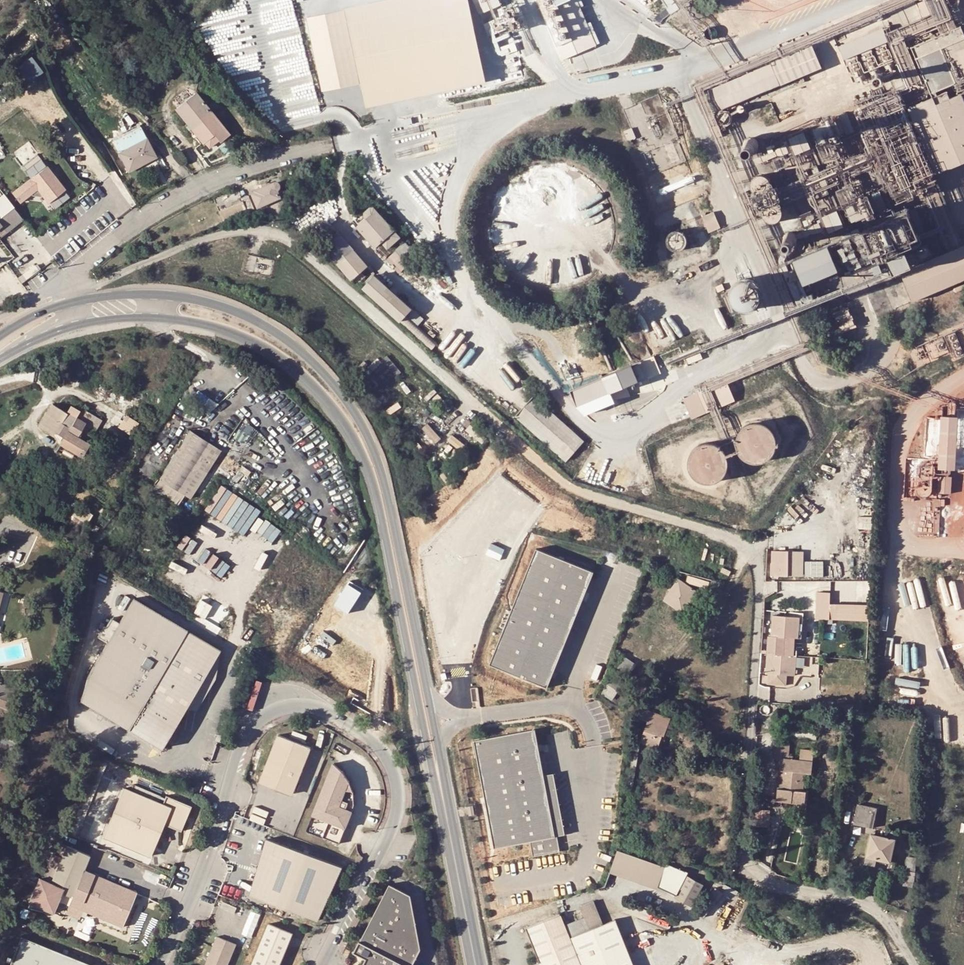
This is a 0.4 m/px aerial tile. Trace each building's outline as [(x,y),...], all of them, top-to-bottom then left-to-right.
[(481,85),(463,0),(389,0),(303,18),(319,91),(355,84),(361,110),(481,85)] [(476,6),(473,0),(466,0),(470,8),(476,6)] [(476,6),(470,8),(474,17),(495,7),(492,0),(489,0),(488,0),(473,0),(476,6)] [(575,0),(537,0),(536,0),(563,60),(596,46),(575,0)] [(960,26),(912,47),(932,97),(909,107),(937,173),(963,162),(963,35),(960,26)] [(700,32),(699,34),(699,36),(699,37),(700,39),(700,40),(702,41),(704,42),(706,42),(707,42),(709,41),(710,40),(711,38),(711,37),(711,35),(711,34),(710,32),(709,31),(707,30),(706,30),(704,30),(703,30),(701,31),(700,32)] [(877,56),(847,67),(855,89),(899,72),(893,54),(895,54),(887,33),(871,40),(877,56)] [(115,51),(108,42),(99,49),(106,58),(115,51)] [(707,90),(716,112),(820,69),(812,47),(707,90)] [(37,54),(26,64),(38,78),(49,69),(37,54)] [(880,80),(878,81),(877,82),(877,84),(876,85),(876,87),(877,88),(878,89),(879,90),(880,91),(882,91),(883,91),(885,90),(886,89),(887,88),(887,87),(888,85),(887,84),(887,82),(885,81),(884,81),(883,80),(881,80),(880,80)] [(195,93),(175,109),(202,143),(204,142),(209,147),(218,140),(220,142),(229,135),(195,93)] [(717,115),(717,117),(717,119),(717,121),(718,123),(719,124),(720,125),(722,126),(724,127),(726,127),(727,126),(729,126),(731,124),(732,123),(733,121),(733,119),(733,117),(732,116),(731,114),(730,113),(728,112),(726,111),(725,111),(723,111),(721,112),(720,113),(718,114),(717,115)] [(628,142),(635,139),(631,129),(623,132),(628,142)] [(115,146),(119,153),(145,140),(141,132),(115,146)] [(804,132),(787,139),(794,156),(811,149),(804,132)] [(146,139),(145,140),(119,153),(128,171),(155,157),(146,139)] [(748,140),(746,141),(745,142),(744,144),(744,145),(744,147),(745,149),(745,150),(747,151),(748,152),(750,152),(751,152),(753,152),(755,151),(756,150),(757,149),(757,147),(757,146),(757,144),(756,142),(755,141),(754,140),(753,139),(751,139),(749,139),(748,140)] [(64,190),(36,155),(20,167),(30,180),(13,193),(20,201),(30,193),(31,195),(40,196),(42,194),(48,202),(64,190)] [(754,178),(753,179),(752,181),(751,183),(751,185),(751,188),(752,190),(753,192),(754,193),(756,195),(758,196),(760,196),(762,196),(764,196),(766,195),(768,194),(770,192),(771,191),(772,189),(772,187),(772,185),(772,182),(771,181),(770,179),(768,177),(766,176),(764,175),(762,175),(760,175),(758,176),(756,177),(754,178)] [(252,193),(258,207),(281,197),(278,190),(279,189),(279,188),(280,187),(280,186),(279,184),(278,183),(277,182),(276,182),(255,191),(255,192),(252,193)] [(13,208),(3,195),(0,197),(0,218),(13,208)] [(249,196),(243,199),(249,212),(255,208),(249,196)] [(767,223),(769,223),(771,224),(773,224),(775,223),(778,222),(779,221),(781,219),(782,217),(782,215),(782,213),(782,210),(781,208),(780,207),(778,205),(776,204),(774,203),(772,203),(770,203),(768,204),(766,205),(764,206),(763,208),(762,210),(762,212),(761,214),(762,216),(763,218),(764,220),(765,221),(767,223)] [(365,211),(364,217),(366,218),(356,227),(375,248),(382,243),(387,249),(401,237),(375,207),(370,207),(365,211)] [(830,214),(838,231),(853,224),(846,207),(830,214)] [(1,226),(6,232),(22,220),(13,208),(0,218),(0,225),(1,226)] [(715,211),(703,216),(710,232),(722,227),(715,211)] [(671,251),(673,252),(675,252),(677,252),(679,251),(681,251),(682,249),(684,248),(685,246),(685,244),(686,242),(686,240),(685,238),(684,236),(683,235),(681,233),(680,232),(675,231),(673,232),(671,232),(670,233),(668,235),(667,236),(666,238),(665,240),(665,242),(666,244),(666,246),(668,248),(669,250),(671,251)] [(787,233),(786,234),(784,235),(783,237),(783,239),(783,241),(784,242),(785,244),(787,245),(789,246),(791,246),(792,245),(794,244),(796,243),(796,242),(797,240),(797,238),(797,237),(796,235),(795,234),(793,233),(792,232),(790,232),(788,232),(787,233)] [(338,233),(323,246),(352,280),(367,266),(338,233)] [(411,249),(405,241),(395,251),(402,257),(411,249)] [(911,267),(905,252),(886,260),(892,275),(900,272),(912,301),(963,279),(963,245),(911,267)] [(792,261),(802,286),(837,271),(827,247),(792,261)] [(408,265),(402,257),(395,251),(387,259),(399,274),(408,265)] [(879,262),(872,265),(875,273),(882,270),(879,262)] [(362,289),(431,350),(437,344),(418,326),(423,320),(375,275),(362,289)] [(730,290),(729,292),(729,295),(729,297),(729,300),(730,302),(731,304),(732,306),(734,308),(736,310),(739,311),(742,312),(745,312),(747,311),(750,311),(752,310),(754,308),(756,306),(758,304),(759,302),(760,299),(761,297),(760,295),(760,292),(759,290),(758,287),(756,285),(754,284),(752,282),(750,281),(747,281),(745,281),(742,281),(740,281),(737,282),(735,284),(733,285),(731,287),(730,290)] [(831,314),(840,334),(855,328),(847,307),(831,314)] [(956,357),(963,353),(963,351),(956,333),(947,336),(956,357)] [(942,338),(933,342),(939,355),(948,352),(942,338)] [(382,382),(400,370),(389,354),(371,366),(382,382)] [(646,378),(639,362),(568,391),(575,408),(646,378)] [(704,390),(686,397),(694,418),(713,410),(704,390)] [(516,416),(566,460),(583,441),(533,396),(516,416)] [(78,436),(84,426),(76,420),(66,414),(57,408),(50,418),(45,426),(64,437),(61,442),(82,456),(89,444),(78,436)] [(78,436),(89,444),(103,422),(82,410),(76,420),(84,426),(78,436)] [(951,467),(963,467),(963,413),(951,413),(951,467)] [(120,426),(130,433),(139,421),(129,414),(120,426)] [(738,433),(737,435),(737,437),(736,440),(736,443),(737,446),(738,449),(739,451),(741,454),(743,456),(745,458),(747,460),(752,462),(755,462),(758,462),(761,462),(764,461),(766,460),(769,458),(771,456),(773,454),(775,452),(776,449),(776,448),(777,445),(777,442),(777,439),(777,436),(776,433),(774,431),(773,428),(771,426),(768,424),(766,423),(763,422),(760,421),(757,421),(754,421),(751,422),(748,423),(746,424),(743,426),(741,428),(739,430),(738,433)] [(220,450),(189,430),(159,478),(190,498),(220,450)] [(690,453),(689,456),(689,458),(688,461),(688,464),(689,467),(689,469),(691,472),(692,475),(694,477),(696,479),(699,480),(702,482),(705,482),(708,483),(711,482),(714,482),(717,481),(720,480),(722,478),(724,476),(726,474),(728,471),(729,468),(730,465),(730,462),(730,459),(729,457),(728,454),(727,451),(725,449),(723,447),(721,445),(718,443),(715,442),(712,441),(709,441),(706,441),(704,442),(701,443),(698,444),(696,446),(694,448),(692,450),(690,453)] [(3,463),(9,455),(0,449),(0,461),(3,463)] [(75,501),(69,511),(89,523),(95,513),(75,501)] [(15,504),(12,508),(24,517),(27,513),(15,504)] [(85,528),(89,523),(69,511),(66,517),(85,528)] [(30,515),(27,519),(39,529),(42,524),(30,515)] [(547,688),(593,570),(535,547),(489,665),(547,688)] [(790,552),(771,551),(770,576),(788,577),(790,552)] [(803,553),(790,552),(788,577),(802,578),(803,553)] [(823,576),(823,561),(807,561),(807,575),(823,576)] [(678,580),(664,600),(682,612),(697,592),(678,580)] [(712,580),(708,589),(715,592),(719,583),(712,580)] [(350,614),(365,591),(353,583),(337,605),(350,614)] [(830,592),(816,591),(816,619),(869,622),(870,603),(829,603),(830,592)] [(202,597),(196,611),(222,623),(228,608),(202,597)] [(216,648),(132,598),(118,622),(106,642),(87,674),(81,699),(159,745),(216,648)] [(773,615),(772,636),(768,636),(766,673),(795,675),(796,655),(793,655),(783,654),(785,637),(794,637),(798,637),(799,617),(773,615)] [(117,622),(110,618),(99,637),(106,641),(117,622)] [(785,637),(783,654),(793,655),(794,637),(785,637)] [(625,657),(616,669),(627,676),(636,664),(625,657)] [(614,675),(602,693),(612,699),(623,681),(614,675)] [(6,708),(14,689),(0,683),(0,706),(6,708)] [(636,717),(647,721),(641,742),(658,748),(661,739),(664,740),(666,735),(665,735),(670,719),(639,708),(636,717)] [(558,852),(536,730),(472,742),(492,848),(528,841),(531,857),(558,852)] [(290,793),(309,747),(277,734),(258,780),(290,793)] [(804,804),(806,791),(802,790),(804,772),(810,773),(811,761),(797,759),(788,758),(789,743),(776,741),(774,758),(781,759),(776,801),(804,804)] [(798,749),(797,759),(811,761),(812,751),(798,749)] [(335,766),(308,833),(341,847),(353,816),(356,808),(356,796),(353,784),(345,775),(335,766)] [(149,855),(163,824),(179,831),(190,805),(165,795),(161,804),(122,788),(102,835),(149,855)] [(876,808),(857,804),(853,823),(872,827),(876,808)] [(771,826),(771,810),(761,810),(761,826),(771,826)] [(888,838),(870,835),(866,856),(865,856),(863,863),(875,865),(876,858),(889,860),(895,830),(890,829),(888,838)] [(268,841),(252,897),(319,924),(344,870),(268,841)] [(38,878),(28,902),(52,912),(60,893),(70,897),(67,904),(121,927),(135,892),(82,869),(88,855),(65,846),(49,883),(38,878)] [(664,865),(617,849),(609,871),(658,887),(664,865)] [(906,857),(903,878),(913,880),(916,858),(906,857)] [(689,874),(677,896),(694,905),(706,883),(689,874)] [(353,952),(365,959),(370,961),(369,964),(412,964),(421,951),(412,897),(390,884),(359,941),(353,952)] [(590,929),(604,924),(594,900),(581,906),(585,916),(590,929)] [(252,910),(243,934),(252,938),(262,913),(252,910)] [(585,916),(565,924),(560,913),(526,927),(540,962),(533,964),(633,964),(615,919),(604,924),(590,929),(585,916)] [(250,964),(280,964),(293,934),(267,924),(250,964)] [(19,936),(8,964),(93,964),(19,936)] [(234,945),(214,936),(202,964),(225,964),(234,945)]
